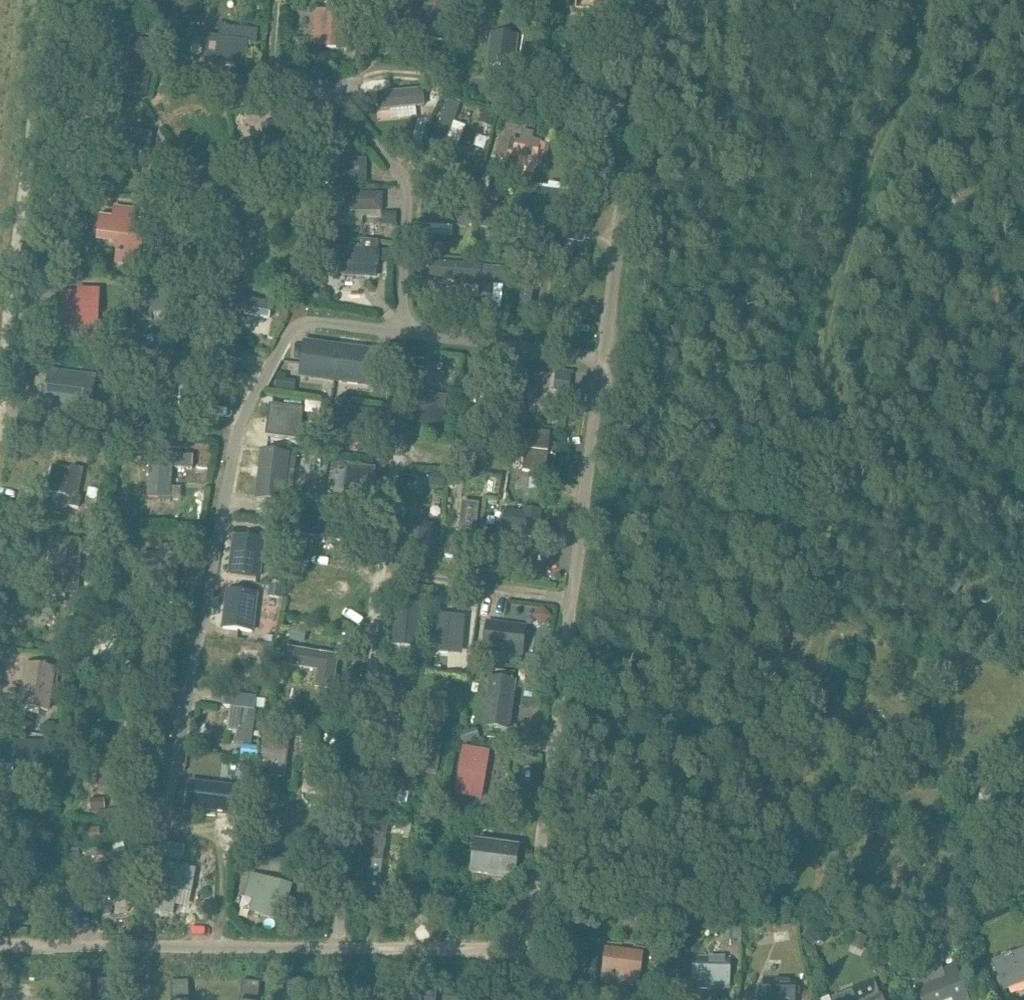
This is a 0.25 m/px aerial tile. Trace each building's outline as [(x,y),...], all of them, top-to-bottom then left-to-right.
[(450,2),(435,0),(425,0),(424,7),(417,6),(417,9),(407,8),(405,23),(415,23),(413,38),(445,42),(449,10),(450,2)] [(356,10),(315,8),(314,50),(355,52),(356,10)] [(207,34),(204,63),(215,64),(246,67),(249,44),(257,45),(258,30),(219,25),(218,35),(207,34)] [(515,67),(518,33),(490,31),(487,65),(515,67)] [(379,110),(424,106),(423,89),(377,93),(379,110)] [(446,103),(427,157),(440,162),(459,108),(446,103)] [(533,138),(535,132),(522,129),(520,139),(511,138),(507,159),(519,161),(517,178),(524,179),(522,188),(532,190),(535,178),(534,177),(536,168),(540,169),(543,159),(546,160),(550,145),(544,143),(542,143),(543,140),(533,138)] [(319,184),(367,184),(367,159),(319,159),(319,184)] [(578,220),(582,191),(540,185),(535,214),(578,220)] [(331,217),(382,217),(382,192),(331,192),(331,217)] [(469,214),(469,203),(423,200),(421,224),(468,227),(468,226),(469,214)] [(115,241),(114,271),(145,272),(148,215),(135,215),(135,206),(113,205),(112,214),(97,213),(96,240),(115,241)] [(558,263),(564,230),(529,224),(524,257),(558,263)] [(379,249),(379,242),(361,241),(361,248),(332,247),(331,265),(344,266),(343,277),(376,279),(377,269),(379,269),(380,250),(379,249)] [(431,264),(430,277),(483,281),(484,268),(431,264)] [(522,277),(519,302),(530,304),(530,306),(543,308),(548,270),(524,267),(522,277)] [(484,268),(483,281),(507,282),(508,269),(484,268)] [(89,331),(100,331),(100,289),(77,289),(77,299),(61,299),(61,331),(79,331),(79,340),(89,340),(89,331)] [(144,290),(133,290),(134,322),(153,322),(152,312),(189,312),(188,291),(144,290)] [(275,300),(237,297),(236,313),(274,315),(275,300)] [(132,327),(130,343),(140,344),(142,328),(132,327)] [(305,343),(300,377),(336,382),(340,348),(305,343)] [(370,386),(375,352),(340,348),(336,382),(370,386)] [(524,423),(531,369),(509,366),(502,420),(524,423)] [(172,375),(172,372),(146,372),(145,386),(157,387),(155,421),(176,422),(177,410),(179,410),(179,387),(189,388),(190,375),(172,375)] [(53,375),(49,406),(88,412),(93,380),(53,375)] [(555,375),(553,388),(570,390),(571,377),(555,375)] [(444,432),(448,396),(409,392),(405,427),(444,432)] [(269,400),(265,436),(301,440),(305,404),(269,400)] [(379,440),(382,412),(342,408),(339,436),(379,440)] [(111,411),(99,415),(102,423),(113,418),(111,411)] [(524,459),(523,471),(546,474),(547,464),(553,464),(555,442),(549,442),(550,432),(526,430),(526,434),(516,433),(514,459),(524,459)] [(286,502),(291,449),(260,446),(254,499),(286,502)] [(171,497),(175,455),(152,453),(149,496),(171,497)] [(372,507),(376,468),(348,464),(343,504),(372,507)] [(79,498),(83,468),(71,466),(70,469),(52,467),(48,492),(65,495),(71,499),(70,508),(80,509),(82,499),(79,498)] [(449,478),(448,489),(453,489),(459,484),(460,479),(449,478)] [(89,489),(88,498),(97,499),(99,491),(89,489)] [(479,562),(484,502),(462,501),(460,537),(448,536),(446,559),(479,562)] [(504,526),(503,530),(522,532),(522,538),(540,540),(543,512),(525,510),(524,513),(506,511),(505,515),(504,526)] [(89,513),(88,517),(91,520),(95,521),(98,518),(99,515),(96,511),(92,511),(89,513)] [(296,516),(293,534),(349,543),(352,526),(296,516)] [(440,530),(434,524),(408,521),(402,527),(398,559),(436,563),(440,530)] [(235,534),(229,574),(258,578),(263,538),(235,534)] [(79,596),(81,540),(51,539),(49,595),(50,595),(50,599),(64,600),(65,596),(79,596)] [(179,552),(169,552),(169,545),(157,545),(157,552),(140,552),(140,584),(167,584),(167,562),(179,562),(179,552)] [(484,548),(483,561),(496,562),(498,549),(484,548)] [(289,550),(288,562),(302,563),(303,552),(289,550)] [(530,553),(519,558),(525,569),(535,563),(530,553)] [(254,633),(260,594),(227,589),(221,628),(254,633)] [(422,648),(425,607),(396,604),(392,646),(422,648)] [(465,656),(469,617),(435,614),(431,652),(465,656)] [(523,659),(525,627),(485,624),(482,655),(523,659)] [(293,626),(290,641),(305,644),(307,629),(293,626)] [(283,659),(281,680),(310,683),(311,671),(318,672),(316,689),(334,691),(339,657),(289,649),(288,659),(283,659)] [(27,667),(20,710),(49,714),(55,671),(27,667)] [(511,732),(518,682),(489,678),(482,728),(511,732)] [(252,749),(259,701),(225,695),(223,708),(231,709),(226,745),(252,749)] [(427,730),(419,772),(437,776),(445,734),(427,730)] [(197,736),(195,749),(206,750),(208,737),(197,736)] [(263,738),(256,785),(269,787),(270,777),(284,779),(289,741),(263,738)] [(45,743),(0,741),(0,763),(44,766),(45,743)] [(464,748),(456,796),(481,800),(489,752),(464,748)] [(88,788),(110,787),(108,751),(86,752),(88,788)] [(188,795),(186,810),(244,816),(248,788),(219,785),(189,782),(188,795)] [(104,799),(90,800),(91,812),(105,811),(104,799)] [(363,833),(385,836),(386,821),(364,818),(363,833)] [(84,831),(86,843),(102,841),(100,829),(84,831)] [(374,861),(375,851),(384,852),(386,839),(384,839),(376,838),(376,839),(362,838),(356,885),(369,886),(368,894),(379,895),(381,882),(382,872),(383,862),(374,861)] [(475,841),(471,874),(517,880),(521,847),(475,841)] [(133,882),(124,844),(113,847),(117,865),(90,870),(94,890),(133,882)] [(997,860),(992,876),(1004,880),(1009,864),(997,860)] [(167,865),(158,914),(174,917),(178,893),(193,896),(197,871),(167,865)] [(293,926),(303,889),(261,878),(255,901),(251,914),(293,926)] [(558,927),(550,942),(562,948),(569,933),(558,927)] [(724,927),(723,943),(733,943),(734,928),(724,927)] [(810,929),(802,938),(812,948),(821,939),(810,929)] [(857,934),(851,947),(862,952),(868,939),(857,934)] [(613,951),(612,962),(609,983),(639,987),(643,955),(613,951)] [(994,963),(1005,989),(1023,982),(1023,952),(994,963)] [(694,957),(693,988),(702,989),(730,989),(730,969),(730,958),(694,957)] [(911,970),(916,982),(923,999),(946,999),(953,997),(954,999),(967,999),(954,967),(944,971),(940,959),(911,970)] [(795,978),(766,978),(765,999),(795,999),(795,978)] [(171,982),(172,999),(190,999),(189,981),(171,982)] [(241,999),(259,999),(261,983),(244,981),(241,999)] [(287,999),(328,999),(329,985),(288,983),(287,999)] [(373,999),(391,999),(393,988),(375,986),(373,999)] [(834,997),(835,999),(857,999),(853,990),(836,997),(834,997)]
